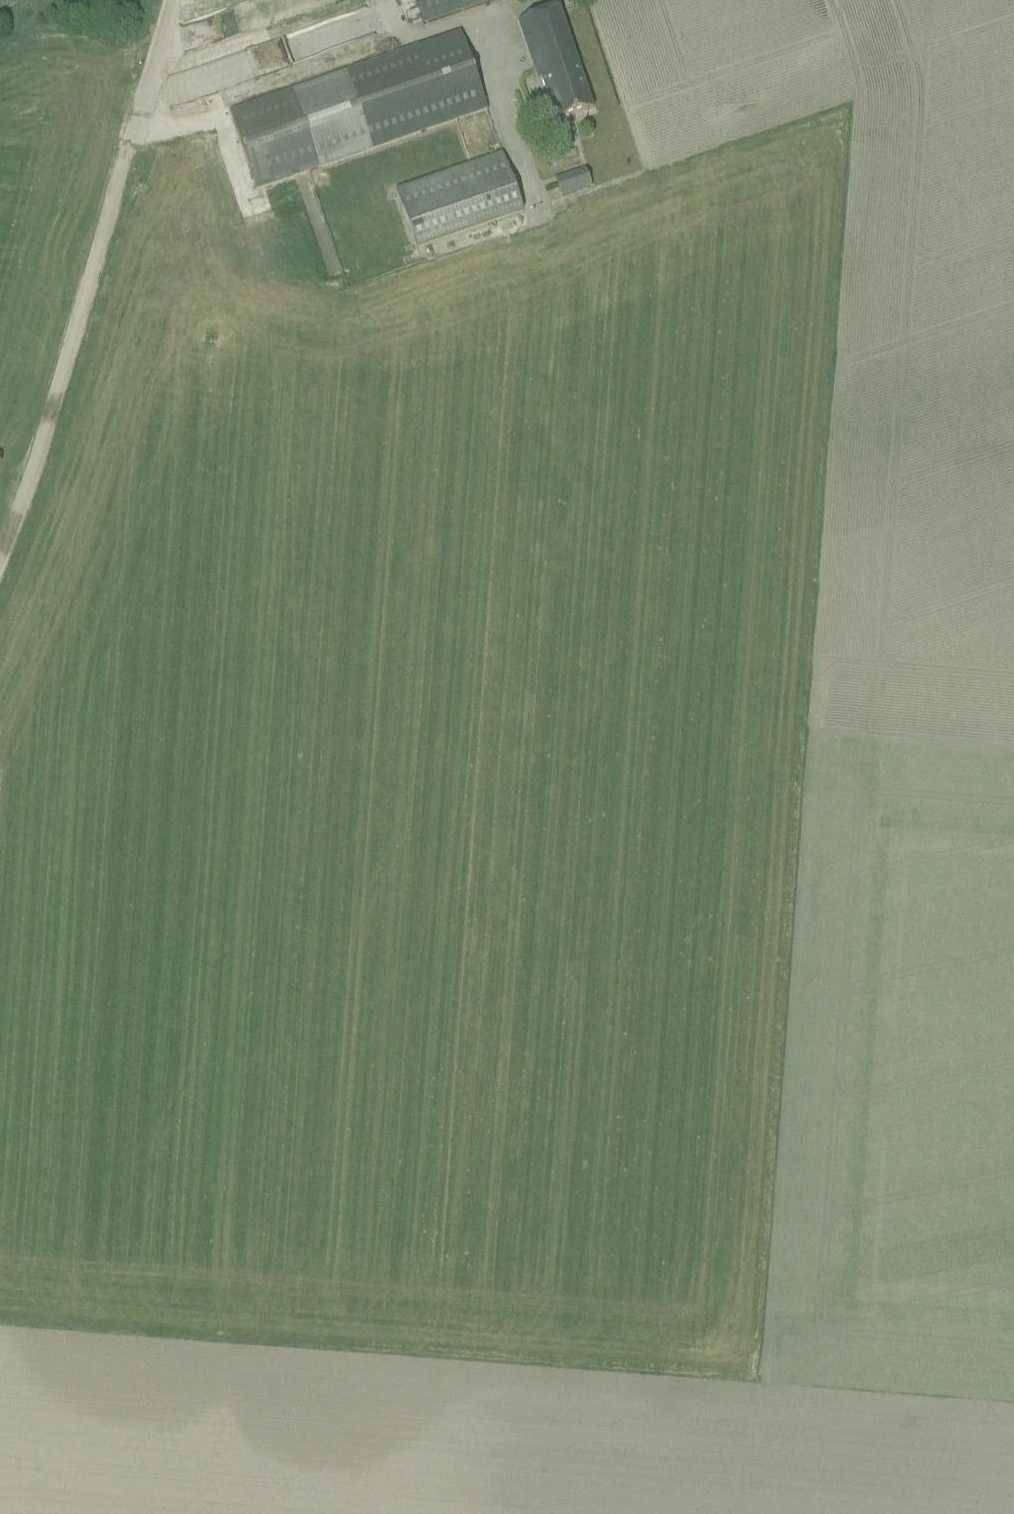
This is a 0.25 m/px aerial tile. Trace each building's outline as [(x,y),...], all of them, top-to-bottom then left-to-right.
[(499,3),(500,2),(499,0),(412,0),(422,29),(499,3)] [(556,10),(515,24),(535,82),(539,81),(553,123),(590,111),(556,10)] [(368,151),(473,114),(485,110),(458,33),(440,40),(228,113),(254,191),(368,151)] [(394,192),(413,249),(520,213),(501,155),(394,192)] [(571,197),(587,194),(583,176),(567,179),(571,197)]
